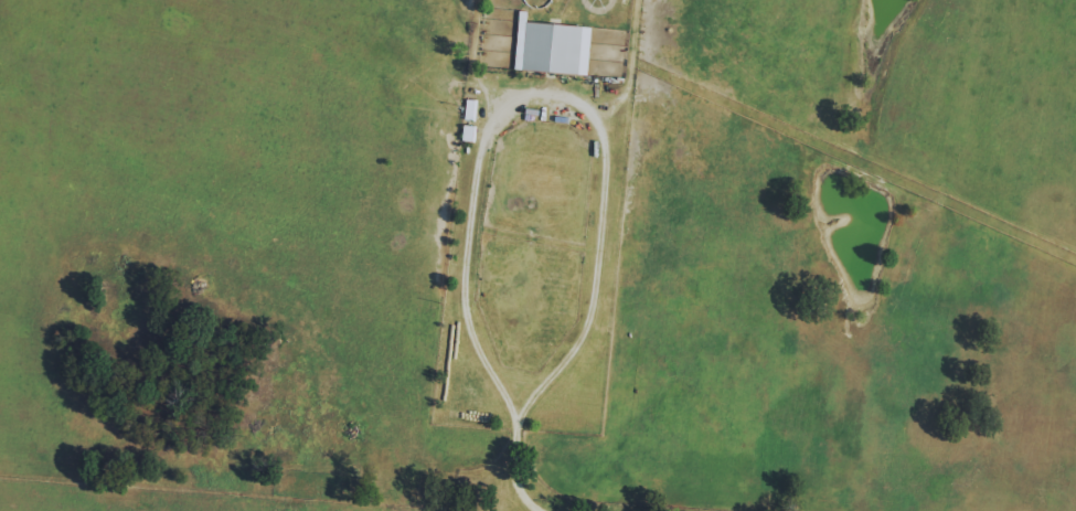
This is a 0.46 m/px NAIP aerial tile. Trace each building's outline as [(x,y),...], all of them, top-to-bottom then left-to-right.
[(591,26),(527,23),(528,11),(518,11),(515,71),(589,75),(591,26)]
